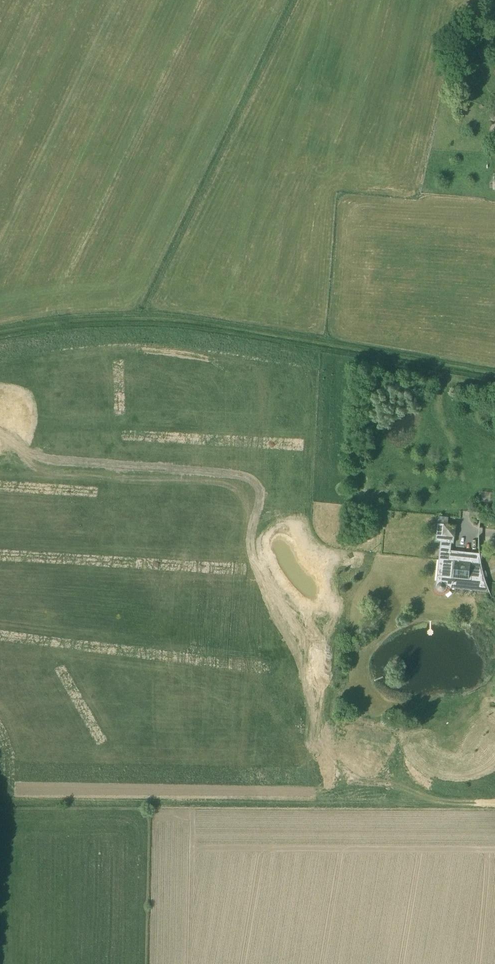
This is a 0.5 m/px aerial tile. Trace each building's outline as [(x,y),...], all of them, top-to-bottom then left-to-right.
[(453,543),(455,526),(437,524),(435,541),(447,543),(446,551),(444,550),(443,561),(441,582),(440,582),(439,582),(438,582),(437,583),(437,584),(436,584),(436,585),(435,586),(435,587),(435,588),(436,589),(436,590),(437,591),(438,592),(439,592),(440,593),(441,593),(442,593),(443,592),(444,591),(445,591),(446,590),(446,589),(446,588),(489,592),(488,590),(486,585),(484,580),(483,576),(482,572),(481,569),(481,565),(480,564),(481,554),(449,551),(450,543),(453,543)]
